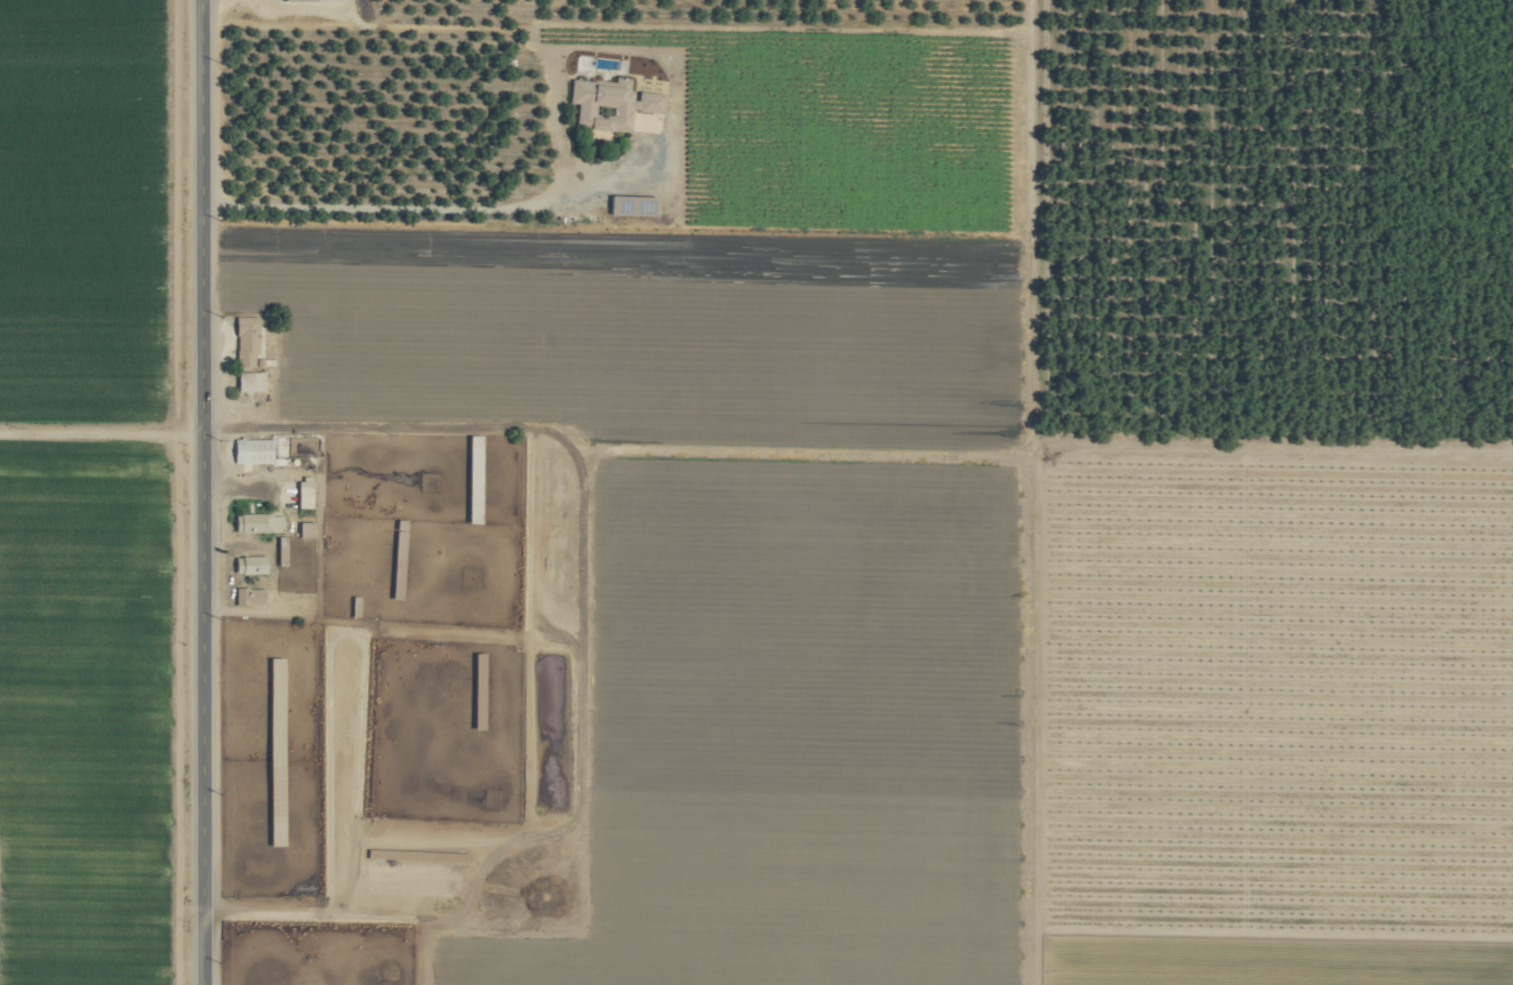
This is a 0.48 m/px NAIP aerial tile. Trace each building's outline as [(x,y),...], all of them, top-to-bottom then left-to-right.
[(628,131),(629,110),(660,112),(662,93),(633,91),(626,91),(627,78),(612,77),(612,84),(568,81),(566,103),(574,103),(573,127),(628,131)] [(257,317),(234,317),(233,366),(252,367),(252,353),(256,353),(257,317)] [(235,390),(261,391),(262,372),(235,371),(235,390)] [(269,463),(269,439),(231,440),(232,464),(269,463)] [(232,515),(232,533),(281,532),(281,514),(232,515)] [(312,522),(297,522),(297,537),(312,538),(312,522)] [(263,556),(232,557),(232,574),(263,574),(263,556)] [(262,588),(233,588),(233,605),(262,605),(262,588)]
